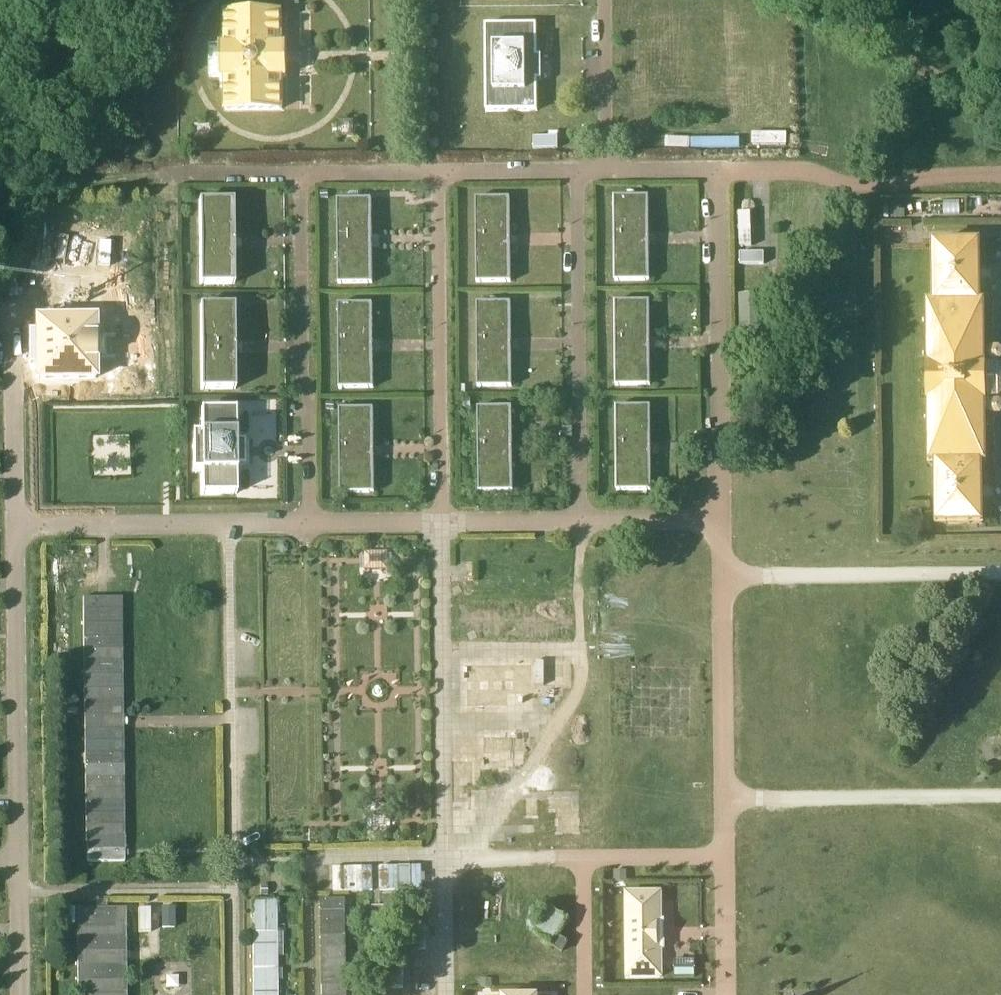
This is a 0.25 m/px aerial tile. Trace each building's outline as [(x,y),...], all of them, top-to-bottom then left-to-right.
[(283,44),(283,10),(224,10),(224,45),(220,45),(220,79),(225,79),(225,111),(283,111),(283,78),(287,78),(287,44),(283,44)] [(537,24),(485,25),(486,112),(538,112),(537,24)] [(787,144),(787,134),(754,133),(754,142),(787,144)] [(649,196),(615,196),(616,281),(650,280),(649,196)] [(510,197),(476,198),(477,282),(511,282),(510,197)] [(372,199),(338,199),(338,283),(373,283),(372,199)] [(234,200),(199,200),(200,284),(235,284),(234,200)] [(752,211),(740,212),(742,245),(754,244),(752,211)] [(984,303),(981,303),(980,242),(934,243),(935,304),(929,304),(931,463),(937,463),(937,524),(983,523),(982,462),(986,462),(984,303)] [(765,264),(766,253),(741,252),(740,263),(765,264)] [(762,295),(740,295),(740,332),(763,332),(762,295)] [(650,301),(616,301),(616,386),(650,385),(650,301)] [(511,302),(477,302),(478,387),(512,386),(511,302)] [(373,303),(338,304),(339,388),(374,388),(373,303)] [(234,305),(200,305),(201,389),(235,389),(234,305)] [(92,317),(34,317),(34,377),(92,377),(92,317)] [(651,406),(617,406),(617,490),(651,490),(651,406)] [(512,407),(478,407),(479,492),(513,491),(512,407)] [(374,408),(340,408),(340,493),(375,492),(374,408)] [(237,494),(236,410),(201,410),(201,433),(192,433),(193,471),(201,471),(202,494),(237,494)] [(122,598),(83,598),(86,850),(87,850),(87,863),(124,862),(124,850),(125,850),(122,598)] [(458,639),(572,640),(573,602),(459,601),(458,639)] [(504,734),(455,734),(455,806),(465,806),(465,782),(473,782),(473,795),(495,795),(495,781),(503,781),(503,765),(526,766),(526,721),(548,721),(548,694),(553,694),(553,684),(569,684),(569,660),(462,660),(462,710),(504,710),(504,734)] [(540,817),(539,796),(526,797),(527,818),(540,817)] [(579,833),(578,797),(552,797),(553,833),(579,833)] [(429,887),(428,864),(379,866),(380,889),(429,887)] [(333,890),(374,889),(373,865),(332,866),(333,890)] [(665,976),(665,894),(624,894),(624,976),(665,976)] [(321,900),(323,994),(348,994),(346,899),(321,900)] [(253,901),(253,994),(278,994),(277,901),(253,901)] [(77,909),(78,994),(127,994),(126,908),(111,909),(111,903),(96,903),(96,909),(77,909)] [(373,905),(374,937),(386,937),(386,905),(373,905)] [(552,945),(559,935),(568,919),(551,908),(535,934),(552,945)] [(569,942),(559,935),(552,945),(563,952),(569,942)] [(675,961),(675,977),(695,977),(695,961),(675,961)]
